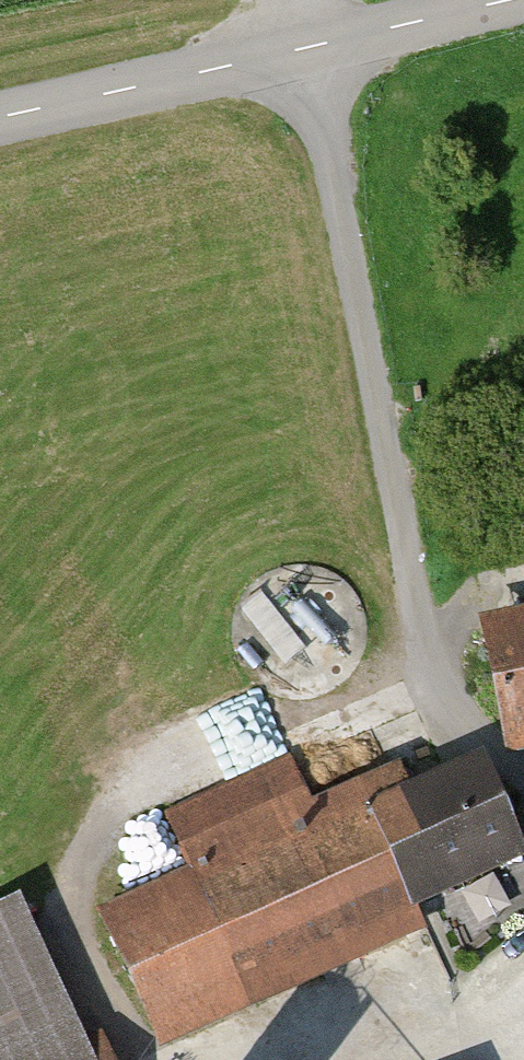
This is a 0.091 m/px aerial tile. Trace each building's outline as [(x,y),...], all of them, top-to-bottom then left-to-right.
[(511,735),(523,732),(523,636),(493,642),(511,735)] [(308,738),(348,723),(329,671),(288,687),(308,738)] [(118,934),(158,1021),(519,854),(504,822),(518,816),(503,783),(492,788),(481,766),(411,798),(398,772),(309,812),(286,763),(175,814),(211,892),(118,934)] [(35,885),(0,900),(0,1059),(94,1059),(105,1056),(35,885)]
